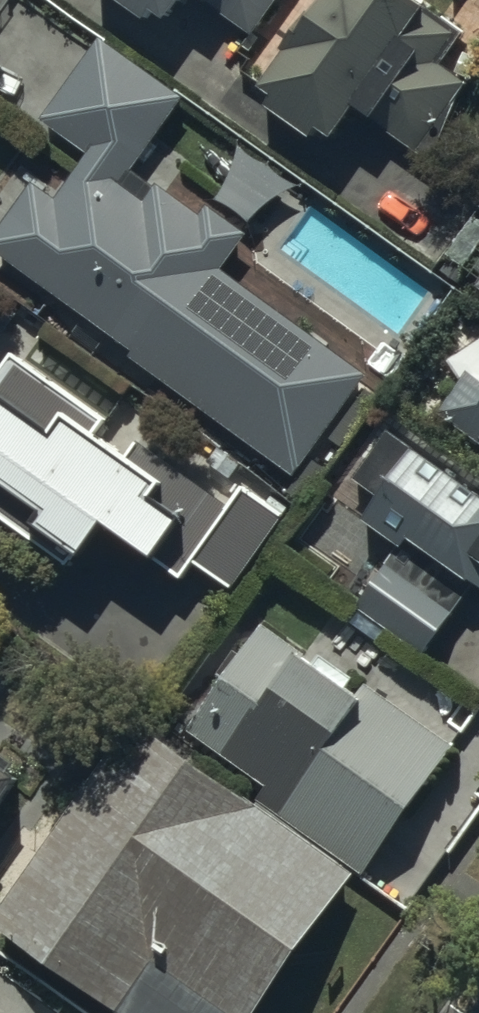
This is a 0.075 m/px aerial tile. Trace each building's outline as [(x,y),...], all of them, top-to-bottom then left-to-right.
[(97,2),(141,34),(148,25),(163,36),(187,4),(204,17),(206,13),(249,45),(282,0),(99,0),(97,2)] [(391,0),(342,0),(340,3),(336,0),(332,0),(256,104),(271,115),(264,124),(306,154),(313,144),(329,155),(353,121),(369,133),(371,130),(414,161),(466,90),(438,70),(462,38),(427,12),(420,21),(391,0)] [(98,45),(38,127),(84,160),(52,205),(32,191),(0,236),(0,268),(129,362),(126,366),(292,487),(367,384),(220,278),(246,243),(207,215),(198,228),(131,179),(183,107),(98,45)] [(439,424),(478,453),(478,369),(439,424)] [(21,560),(25,554),(68,586),(94,552),(142,588),(146,583),(173,603),(189,581),(220,604),(275,530),(236,502),(222,520),(135,455),(121,473),(87,447),(94,437),(5,371),(0,378),(0,545),(21,560)] [(388,438),(351,488),(378,508),(361,531),(398,558),(403,552),(464,596),(468,590),(478,599),(478,505),(388,438)] [(460,607),(390,559),(350,618),(420,666),(460,607)] [(257,809),(359,881),(450,755),(362,691),(356,701),(261,632),(183,739),(265,799),(257,809)] [(135,735),(0,921),(0,941),(100,1012),(263,1012),(352,890),(135,735)] [(26,790),(0,773),(0,828),(26,790)]
